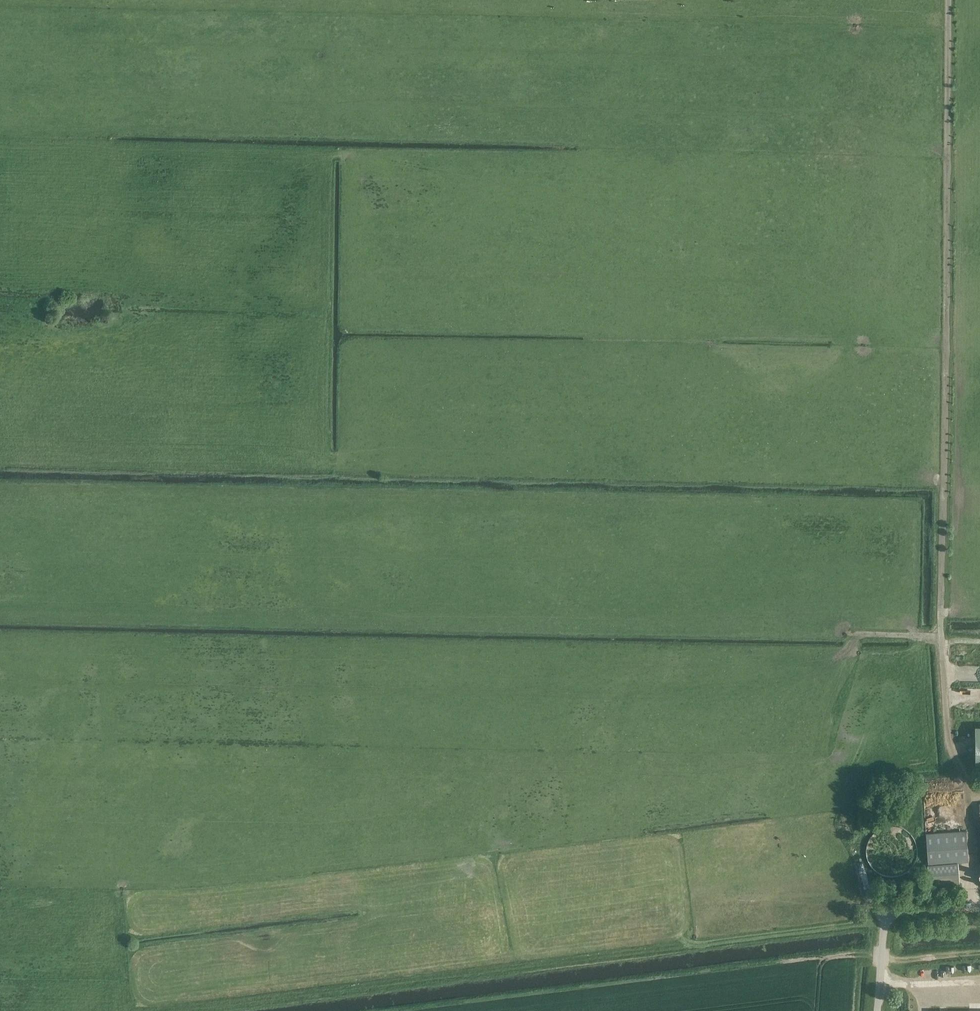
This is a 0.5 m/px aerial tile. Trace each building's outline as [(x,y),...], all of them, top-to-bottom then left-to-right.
[(968,861),(966,831),(926,834),(928,864),(968,861)] [(960,882),(958,862),(928,864),(929,885),(960,882)]
